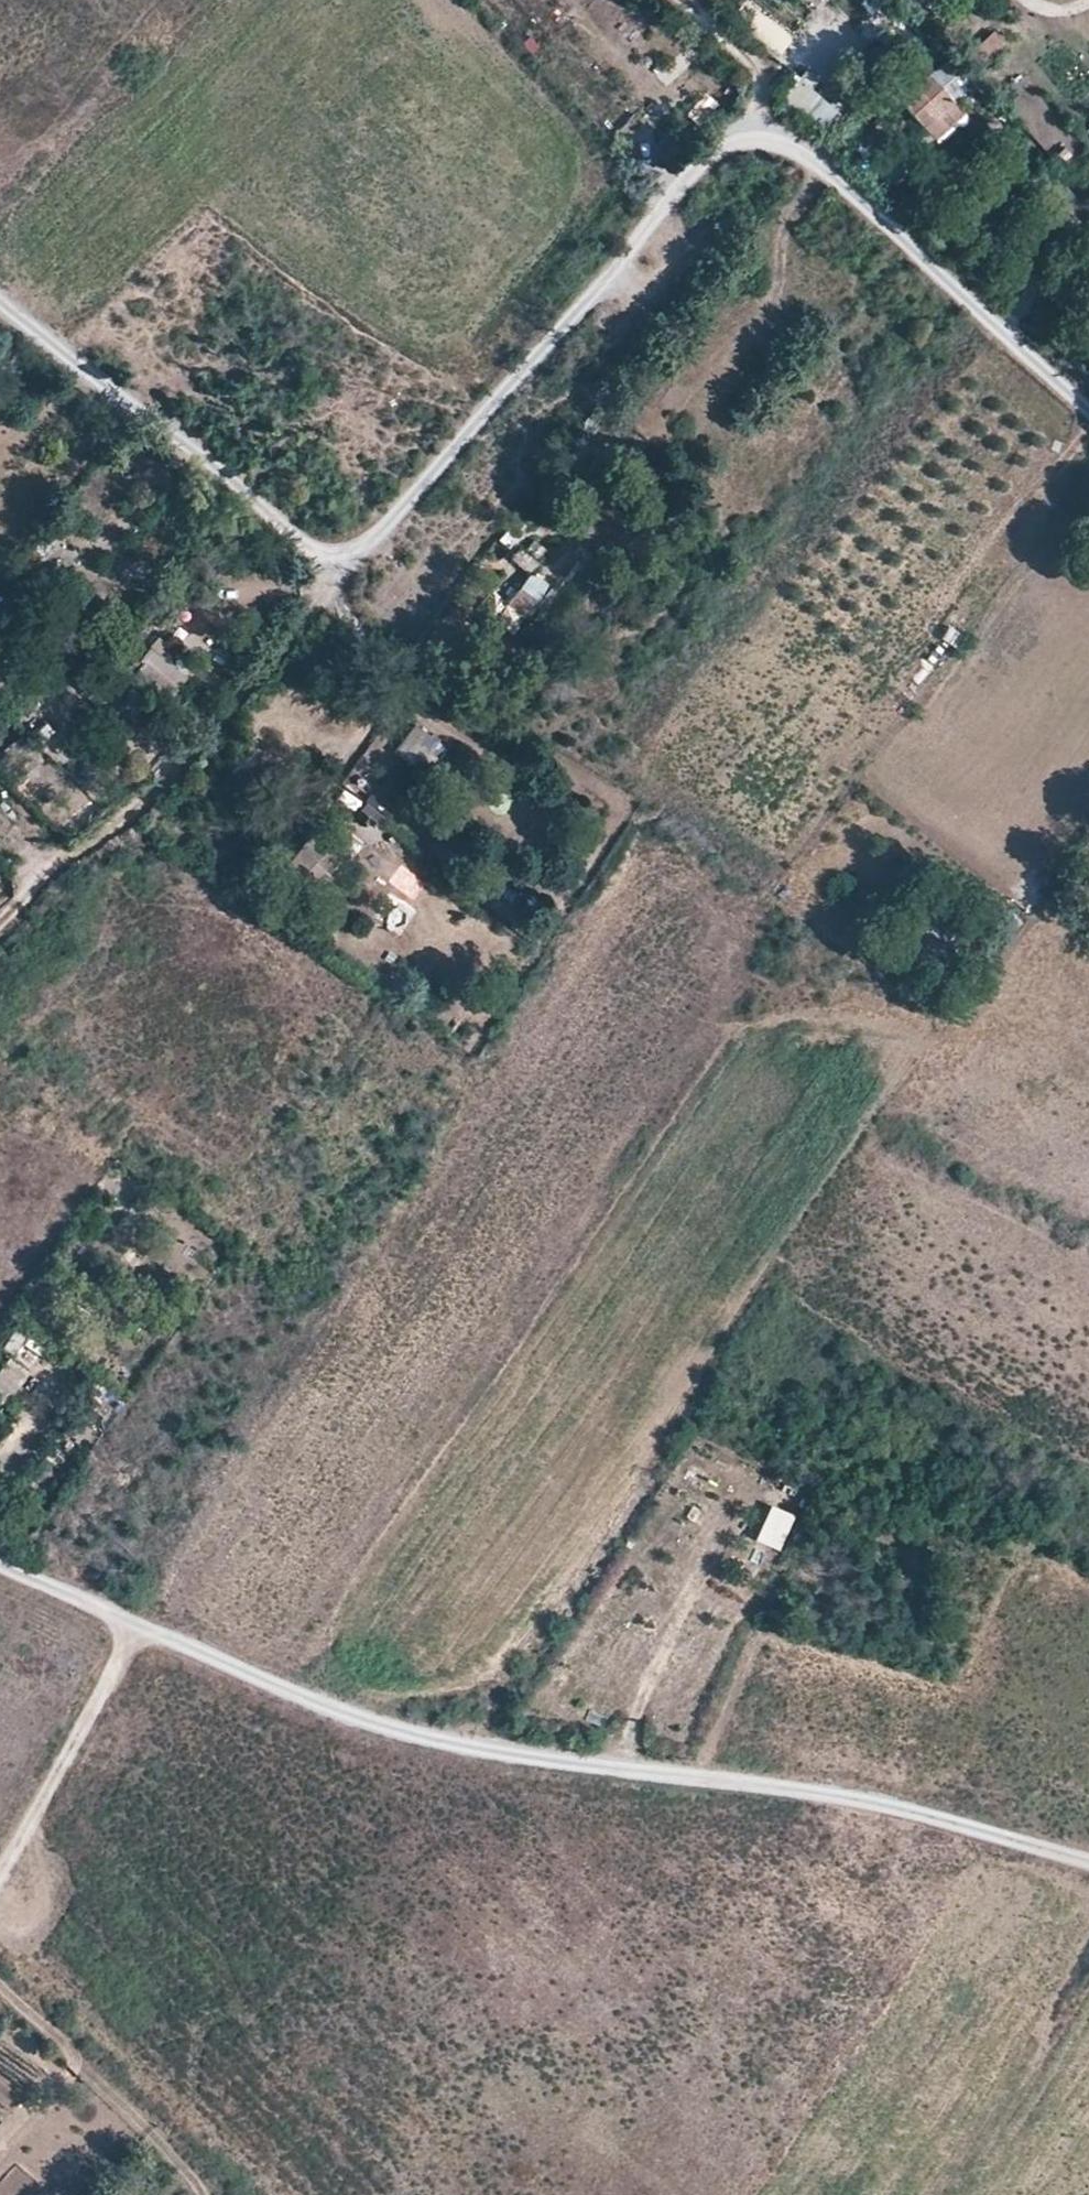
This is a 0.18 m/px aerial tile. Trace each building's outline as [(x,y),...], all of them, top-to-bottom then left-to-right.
[(994,61),(1007,42),(992,32),(979,50),(994,61)] [(912,114),(925,126),(953,99),(940,86),(912,114)] [(1061,207),(1068,199),(1059,189),(1050,197),(1061,207)] [(506,607),(525,621),(538,604),(518,590),(506,607)] [(168,708),(183,691),(151,663),(137,679),(168,708)] [(419,776),(431,760),(428,757),(437,745),(413,727),(392,756),(419,776)] [(295,875),(314,890),(337,860),(310,838),(276,878),(286,886),(295,875)] [(782,1553),(794,1514),(769,1506),(757,1545),(782,1553)]
